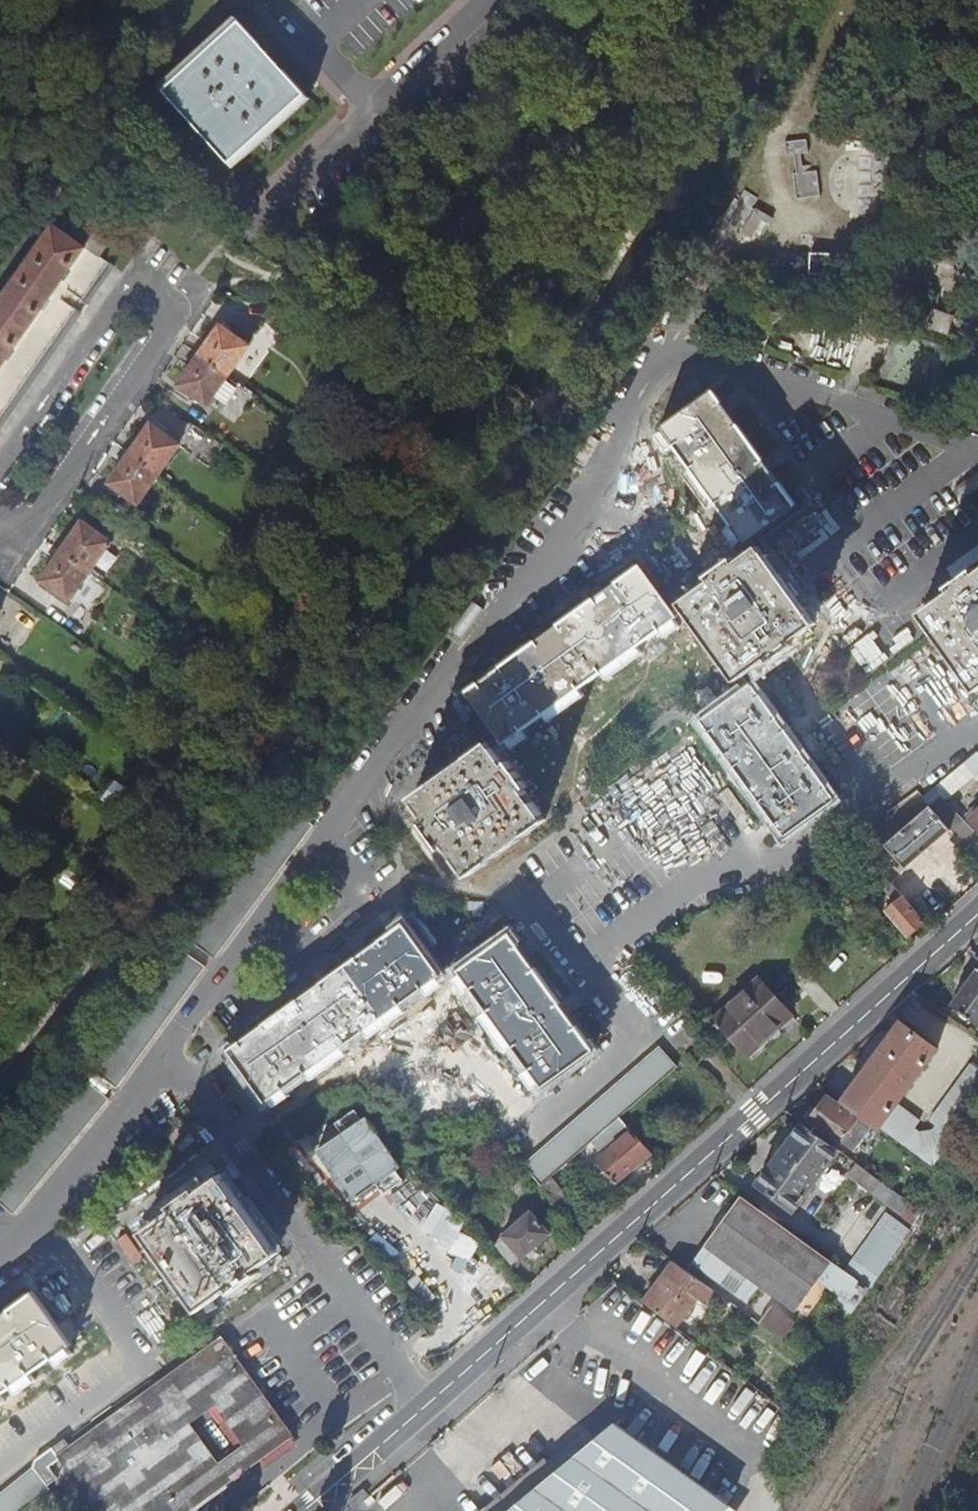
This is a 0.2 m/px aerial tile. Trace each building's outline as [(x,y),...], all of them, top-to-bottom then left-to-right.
[(304,92),(234,19),(194,57),(158,91),(225,162),(304,92)] [(785,142),(786,155),(794,154),(797,173),(793,173),(796,199),(821,196),(817,170),(814,170),(813,165),(802,166),(801,153),(808,153),(806,140),(785,142)] [(735,199),(723,218),(742,230),(741,232),(751,238),(762,220),(769,225),(773,219),(755,208),(754,209),(751,208),(757,199),(745,192),(739,201),(735,199)] [(84,303),(60,287),(70,273),(78,261),(88,248),(86,247),(85,248),(56,228),(36,256),(35,255),(19,278),(20,279),(0,307),(0,373),(6,364),(14,352),(23,340),(32,328),(41,314),(50,301),(73,318),(84,303)] [(98,232),(86,247),(88,248),(102,258),(113,243),(98,232)] [(111,264),(102,258),(88,248),(78,261),(70,273),(60,287),(84,303),(94,289),(102,277),(111,264)] [(833,254),(809,253),(808,275),(832,276),(833,254)] [(778,265),(779,266),(780,267),(782,267),(783,267),(784,266),(785,265),(786,263),(786,262),(786,261),(785,259),(784,259),(782,258),(781,258),(779,259),(778,260),(778,261),(777,262),(777,264),(778,265)] [(796,268),(797,269),(799,269),(801,269),(803,268),(804,267),(805,265),(805,263),(805,261),(804,260),(802,258),(800,258),(798,258),(797,258),(795,259),(794,261),(794,263),(794,265),(794,266),(796,268)] [(41,314),(32,328),(23,340),(14,352),(6,364),(0,373),(0,421),(4,416),(12,404),(20,393),(29,380),(37,368),(46,356),(55,343),(65,330),(73,318),(50,301),(41,314)] [(933,311),(927,327),(948,334),(953,318),(933,311)] [(231,376),(252,347),(223,327),(203,356),(183,384),(211,404),(231,376)] [(685,384),(693,395),(704,387),(696,376),(685,384)] [(682,412),(661,428),(746,545),(797,507),(771,471),(766,464),(763,460),(730,414),(726,408),(721,402),(713,389),(682,412)] [(162,474),(183,445),(155,424),(133,454),(112,484),(141,504),(162,474)] [(92,572),(113,544),(84,524),(64,552),(44,579),(73,599),(92,572)] [(799,638),(819,623),(798,595),(791,585),(763,547),(753,555),(726,574),(722,569),(709,580),(696,589),(700,594),(686,605),(690,610),(742,680),(771,659),(774,663),(802,643),(799,638)] [(507,742),(683,615),(679,611),(645,563),(599,596),(541,638),(483,679),(470,688),(502,734),(507,742)] [(977,691),(977,690),(977,573),(977,574),(973,568),(968,572),(946,587),(950,593),(920,614),(977,691)] [(451,631),(460,638),(482,609),(473,602),(451,631)] [(783,837),(836,799),(834,797),(752,685),(748,688),(700,723),(737,774),(783,837)] [(471,875),(550,819),(529,789),(535,786),(516,759),(510,763),(499,748),(494,741),(463,762),(453,769),(417,795),(432,817),(426,821),(445,847),(449,844),(471,875)] [(967,852),(977,843),(977,833),(946,796),(931,809),(932,810),(950,832),(967,852)] [(950,832),(932,810),(887,846),(906,868),(950,832)] [(926,923),(904,896),(886,911),(893,919),(890,923),(901,936),(905,933),(909,938),(926,923)] [(246,1038),(228,1050),(266,1103),(441,977),(403,924),(363,954),(304,996),(246,1038)] [(459,970),(457,972),(462,979),(541,1088),(542,1090),(595,1052),(593,1050),(568,1016),(564,1009),(559,1003),(527,958),(522,951),(518,946),(510,934),(476,959),(459,970)] [(459,970),(476,959),(467,946),(451,957),(459,970)] [(207,970),(185,954),(97,1072),(118,1088),(207,970)] [(977,1018),(977,977),(959,1006),(977,1018)] [(762,983),(716,1023),(750,1059),(795,1019),(762,983)] [(525,1162),(543,1185),(615,1123),(624,1115),(680,1067),(662,1045),(525,1162)] [(976,1064),(935,1119),(935,1122),(941,1126),(937,1131),(924,1133),(919,1129),(924,1121),(902,1105),(884,1129),(935,1167),(977,1110),(977,1066),(976,1064)] [(90,1085),(0,1193),(0,1206),(13,1217),(14,1218),(109,1100),(90,1085)] [(833,1095),(814,1120),(842,1141),(861,1116),(833,1095)] [(653,1150),(624,1115),(615,1123),(622,1129),(595,1153),(618,1180),(653,1150)] [(842,1148),(806,1122),(763,1182),(799,1209),(842,1148)] [(872,1171),(875,1172),(878,1168),(865,1158),(862,1163),(872,1171)] [(872,1171),(862,1163),(853,1175),(863,1183),(872,1171)] [(147,1230),(201,1308),(232,1287),(235,1292),(262,1274),(258,1268),(279,1254),(249,1213),(223,1176),(203,1190),(199,1186),(173,1204),(176,1209),(147,1230)] [(708,1243),(799,1310),(836,1259),(821,1248),(802,1234),(745,1193),(708,1243)] [(531,1212),(504,1237),(523,1258),(549,1234),(531,1212)] [(802,1234),(821,1248),(829,1236),(810,1222),(802,1234)] [(717,1288),(677,1258),(647,1299),(681,1325),(703,1295),(708,1299),(717,1288)] [(72,1343),(69,1338),(59,1324),(36,1292),(34,1290),(32,1291),(0,1315),(0,1395),(72,1343)] [(62,1322),(73,1338),(82,1332),(73,1319),(71,1315),(62,1322)] [(173,1373),(147,1391),(71,1446),(66,1440),(55,1448),(82,1484),(101,1510),(191,1510),(297,1436),(224,1337),(173,1373)] [(524,1479),(486,1510),(706,1510),(721,1491),(607,1411),(524,1479)] [(51,1489),(33,1466),(0,1493),(0,1510),(24,1510),(51,1489)] [(362,1488),(347,1501),(352,1507),(367,1494),(362,1488)]
